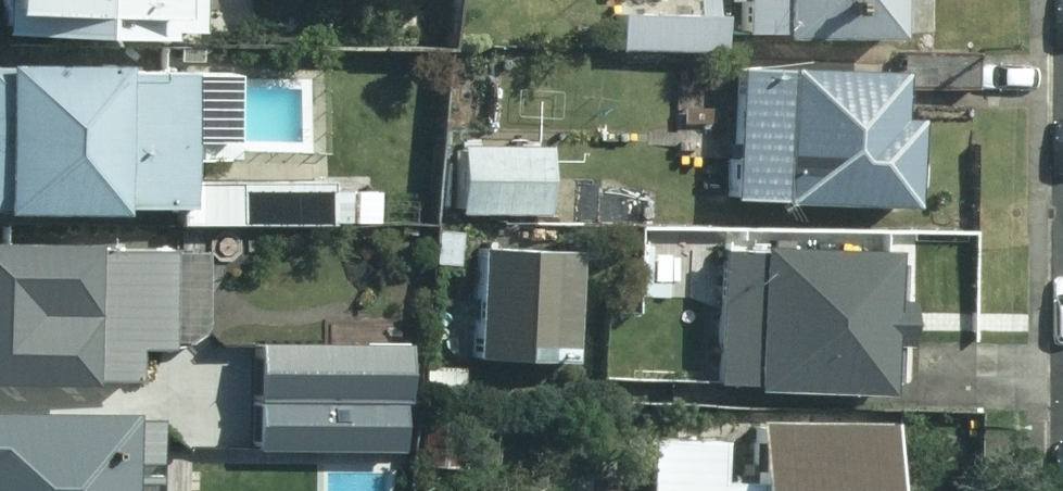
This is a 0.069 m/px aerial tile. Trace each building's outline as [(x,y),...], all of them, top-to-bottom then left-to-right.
[(7,35),(174,42),(175,32),(205,33),(206,0),(8,0),(7,35)] [(627,13),(625,52),(727,57),(729,15),(720,15),(720,0),(716,0),(700,0),(699,15),(627,13)] [(909,0),(748,0),(748,36),(788,37),(788,40),(908,43),(909,0)] [(979,54),(914,54),(914,91),(980,91),(979,54)] [(0,69),(0,211),(6,210),(6,219),(130,218),(130,206),(196,206),(196,158),(227,157),(227,142),(232,142),(233,73),(0,69)] [(910,73),(742,70),(736,198),(921,208),(925,120),(908,120),(910,73)] [(467,144),(463,214),(552,216),(554,147),(467,144)] [(375,176),(341,177),(342,222),(380,221),(380,190),(376,192),(375,176)] [(338,181),(199,180),(198,225),(339,226),(338,181)] [(0,244),(0,385),(100,389),(100,383),(144,383),(145,351),(176,352),(208,327),(208,250),(0,244)] [(588,252),(486,247),(477,361),(579,368),(588,252)] [(902,253),(723,248),(718,385),(760,387),(759,393),(898,399),(899,346),(913,346),(914,300),(901,300),(902,253)] [(310,337),(239,340),(241,391),(383,385),(381,343),(310,346),(310,337)] [(247,400),(247,466),(373,467),(374,401),(247,400)] [(140,419),(139,414),(0,413),(0,490),(164,490),(163,421),(162,421),(140,420),(140,419)] [(468,423),(426,418),(420,467),(463,473),(468,423)] [(896,427),(761,426),(761,443),(686,443),(685,484),(669,483),(669,490),(897,490),(896,427)]
